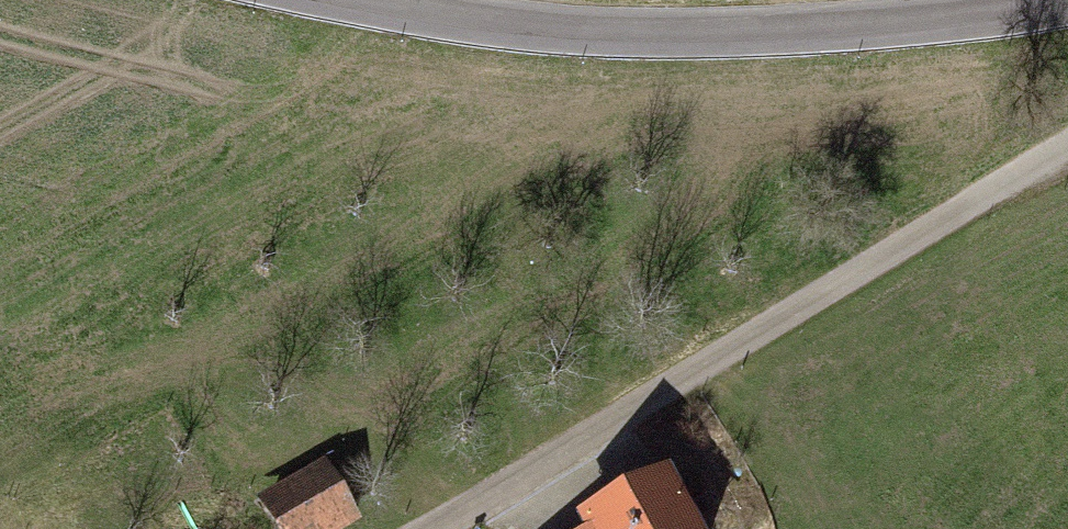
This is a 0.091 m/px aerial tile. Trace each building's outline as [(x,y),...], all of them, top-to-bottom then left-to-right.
[(324,469),(268,502),(284,528),(333,528),(353,517),(324,469)] [(591,528),(690,528),(664,479),(585,519),(591,528)]
